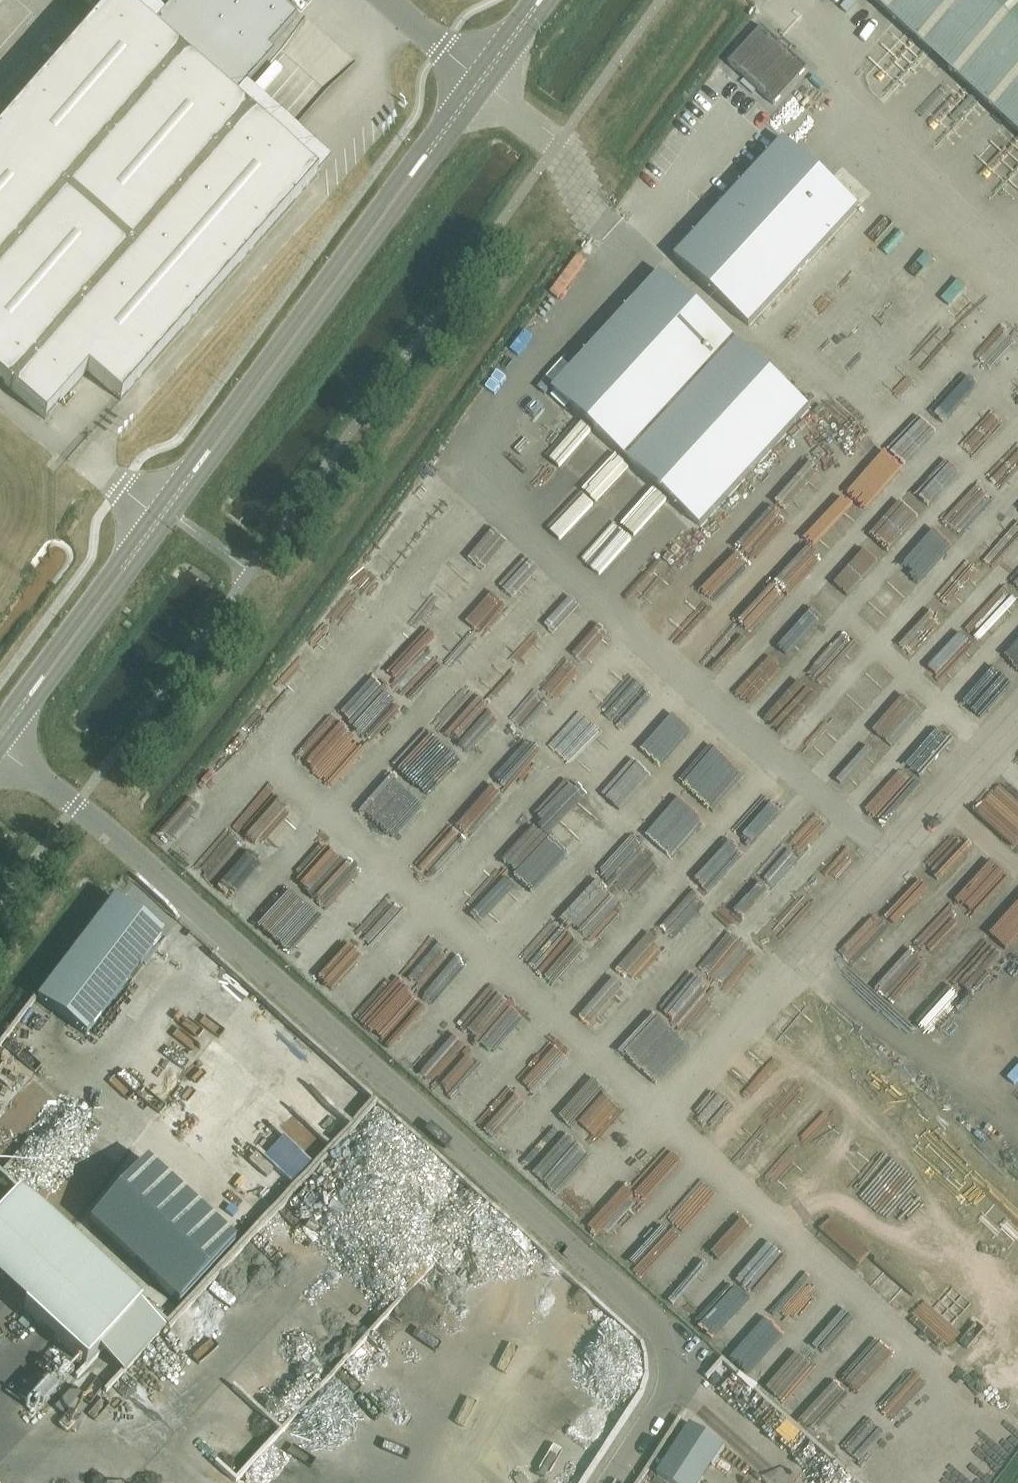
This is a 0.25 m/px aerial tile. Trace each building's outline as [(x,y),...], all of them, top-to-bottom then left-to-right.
[(116,0),(80,0),(99,17),(82,36),(0,130),(0,380),(45,419),(87,371),(120,400),(317,176),(254,121),(232,102),(273,54),(268,49),(296,18),(276,0),(177,0),(150,30),(137,19),(116,0)] [(1017,133),(1017,0),(872,0),(1017,133)] [(806,68),(762,28),(730,63),(774,104),(806,68)] [(749,327),(859,208),(784,139),(675,258),(749,327)] [(552,392),(699,528),(808,410),(661,274),(552,392)] [(890,452),(904,466),(939,432),(926,418),(890,452)] [(993,484),(1002,489),(1017,464),(1017,465),(1017,441),(993,484)] [(864,519),(894,485),(876,469),(846,503),(864,519)] [(841,508),(811,542),(829,558),(859,524),(841,508)] [(473,571),(491,587),(524,550),(506,534),(473,571)] [(775,581),(792,596),(822,562),(805,547),(775,581)] [(955,612),(992,576),(981,565),(944,601),(955,612)] [(542,566),(509,603),(524,617),(557,580),(542,566)] [(870,609),(884,622),(915,587),(900,574),(870,609)] [(435,614),(453,629),(485,592),(467,577),(435,614)] [(742,620),(758,634),(787,602),(770,587),(742,620)] [(1017,613),(1017,604),(1008,596),(977,632),(991,644),(1017,613)] [(935,606),(898,646),(914,661),(951,621),(935,606)] [(781,640),(797,656),(829,626),(814,609),(781,640)] [(508,614),(501,624),(492,618),(473,645),(492,659),(519,622),(508,614)] [(713,676),(750,640),(737,626),(699,662),(713,676)] [(831,684),(861,652),(844,637),(814,669),(831,684)] [(863,716),(894,681),(877,667),(846,702),(863,716)] [(305,757),(336,786),(415,701),(381,670),(340,713),(343,716),(305,757)] [(429,800),(511,715),(475,681),(435,722),(446,732),(404,776),(429,800)] [(802,683),(772,716),(786,729),(816,696),(802,683)] [(911,696),(879,732),(896,748),(928,712),(911,696)] [(706,766),(731,737),(719,726),(693,755),(706,766)] [(944,729),(913,766),(931,781),(962,745),(944,729)] [(869,745),(839,777),(854,791),(884,759),(869,745)] [(729,786),(736,795),(766,771),(758,762),(729,786)] [(904,775),(875,807),(890,822),(920,790),(904,775)] [(1004,784),(978,813),(1017,849),(1017,796),(1004,784)] [(271,855),(309,819),(282,792),(245,828),(271,855)] [(617,889),(655,848),(635,830),(598,871),(617,889)] [(939,860),(982,897),(997,879),(954,842),(939,860)] [(223,894),(258,855),(250,848),(215,888),(223,894)] [(958,895),(966,886),(943,865),(935,874),(958,895)] [(293,957),(328,919),(292,886),(257,923),(293,957)] [(967,888),(961,894),(982,918),(989,912),(967,888)] [(374,950),(412,910),(393,893),(356,933),(374,950)] [(162,933),(115,898),(38,998),(85,1034),(162,933)] [(932,944),(943,931),(933,922),(921,935),(932,944)] [(733,991),(761,953),(731,931),(703,969),(733,991)] [(934,969),(928,975),(942,988),(948,981),(934,969)] [(684,1037),(723,993),(703,975),(664,1019),(684,1037)] [(592,1023),(611,1002),(614,1005),(627,991),(616,981),(584,1016),(592,1023)] [(183,1030),(177,1038),(195,1051),(201,1044),(183,1030)] [(810,1137),(839,1113),(823,1093),(793,1117),(810,1137)] [(10,1133),(22,1109),(11,1103),(0,1123),(0,1128),(10,1133)] [(46,1134),(60,1117),(52,1111),(38,1128),(46,1134)] [(145,1159),(87,1222),(178,1305),(235,1243),(145,1159)] [(584,1218),(601,1233),(636,1195),(619,1180),(584,1218)] [(0,1219),(0,1290),(86,1371),(142,1311),(20,1197),(0,1219)] [(861,1324),(830,1362),(841,1371),(873,1333),(861,1324)] [(657,1476),(668,1482),(700,1482),(724,1447),(690,1425),(657,1476)]
